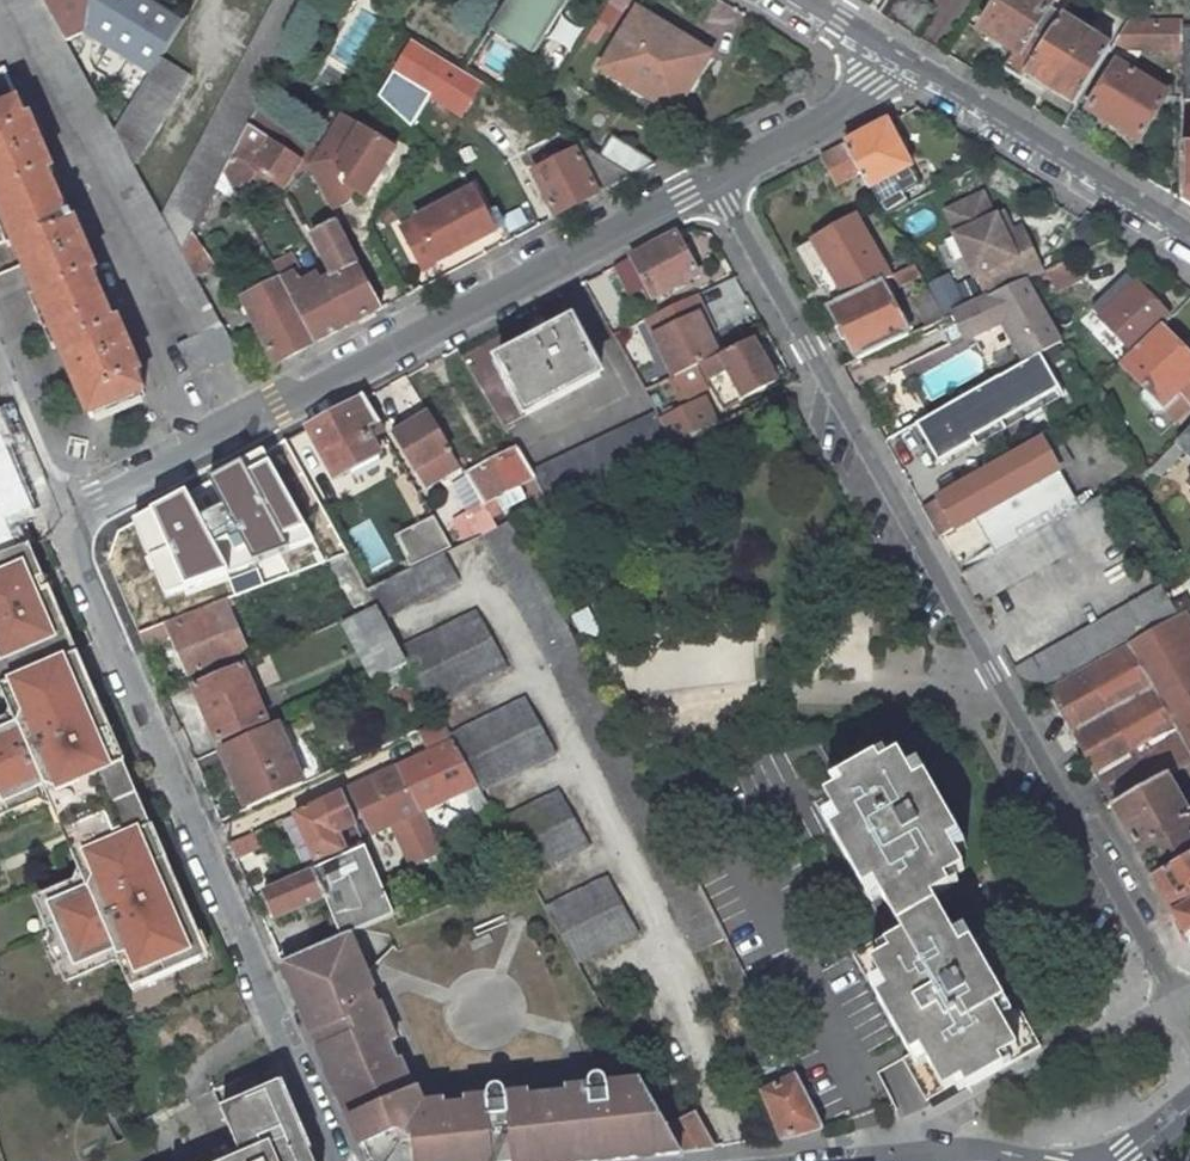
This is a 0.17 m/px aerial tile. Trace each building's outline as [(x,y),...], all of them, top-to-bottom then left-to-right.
[(66,42),(87,32),(95,37),(152,73),(161,58),(184,20),(150,0),(42,0),(66,42)] [(162,217),(182,252),(187,242),(192,232),(223,173),(249,126),(258,108),(306,15),(276,0),(275,0),(162,217)] [(306,15),(313,1),(312,0),(276,0),(306,15)] [(496,21),(539,49),(563,11),(555,6),(558,0),(509,0),(496,21)] [(555,6),(563,11),(569,0),(558,0),(555,6)] [(879,14),(913,35),(931,8),(926,4),(929,0),(889,0),(879,14)] [(1026,75),(1062,19),(1066,13),(1045,0),(1000,0),(980,32),(1015,54),(1005,70),(1023,81),(1026,75)] [(1066,13),(1073,1),(1072,0),(1045,0),(1066,13)] [(674,113),(709,56),(638,11),(602,69),(674,113)] [(1076,106),(1111,49),(1062,19),(1026,75),(1076,106)] [(534,57),(539,49),(496,21),(490,30),(534,57)] [(1183,22),(1127,22),(1111,49),(1135,62),(1143,50),(1182,50),(1182,29),(1183,22)] [(138,95),(152,73),(95,37),(82,61),(127,88),(138,95)] [(409,41),(391,71),(461,114),(480,84),(409,41)] [(135,166),(190,77),(161,58),(152,73),(138,95),(116,132),(135,166)] [(1139,142),(1167,96),(1117,65),(1089,111),(1139,142)] [(5,222),(60,198),(49,174),(54,172),(31,119),(26,122),(4,70),(0,72),(0,210),(5,222)] [(116,132),(138,95),(127,88),(108,118),(116,132)] [(306,141),(258,108),(249,126),(296,158),(306,141)] [(398,145),(340,112),(306,158),(327,200),(344,202),(352,192),(367,195),(398,145)] [(920,184),(886,123),(845,145),(861,173),(870,188),(884,181),(894,198),(920,184)] [(296,158),(249,126),(223,173),(237,199),(250,175),(254,170),(260,174),(280,188),(296,165),(300,160),(296,158)] [(613,135),(599,156),(632,176),(654,164),(652,160),(613,135)] [(845,145),(822,157),(837,186),(861,173),(845,145)] [(599,156),(586,148),(534,175),(556,216),(632,176),(599,156)] [(300,160),(296,165),(302,168),(305,163),(300,160)] [(162,217),(135,166),(104,180),(192,340),(178,346),(192,376),(239,356),(196,278),(182,252),(162,217)] [(254,170),(250,175),(256,180),(260,174),(254,170)] [(423,269),(496,231),(474,190),(401,228),(423,269)] [(1025,279),(1044,270),(1025,227),(1015,232),(1008,235),(999,215),(997,216),(986,193),(950,210),(961,233),(958,234),(977,276),(980,274),(990,295),(1025,279)] [(69,217),(60,198),(5,222),(91,419),(145,396),(137,378),(142,376),(120,323),(115,324),(94,275),(99,273),(76,220),(75,221),(73,216),(69,217)] [(1015,232),(1006,212),(999,215),(1008,235),(1015,232)] [(856,217),(814,242),(846,299),(881,282),(890,278),(856,217)] [(336,221),(312,234),(323,252),(330,248),(343,272),(359,263),(336,221)] [(686,237),(683,230),(616,265),(631,293),(648,284),(655,297),(698,274),(680,240),(686,237)] [(196,278),(215,266),(192,232),(187,242),(182,252),(196,278)] [(285,247),(269,255),(281,278),(293,299),(322,283),(318,275),(306,281),(301,284),(295,272),(300,269),(292,254),(289,256),(285,247)] [(330,248),(323,252),(335,276),(343,272),(330,248)] [(322,283),(293,299),(317,343),(382,308),(359,263),(343,272),(335,276),(322,283)] [(914,266),(892,277),(897,287),(919,276),(914,266)] [(300,269),(295,272),(301,284),(306,281),(300,269)] [(281,278),(243,299),(276,365),(317,343),(293,299),(281,278)] [(1040,355),(1061,342),(1025,279),(990,295),(953,313),(966,341),(1002,324),(1025,364),(1040,355)] [(846,299),(829,308),(858,359),(909,334),(881,282),(846,299)] [(1113,306),(1106,313),(1099,319),(1133,354),(1160,328),(1169,318),(1135,285),(1120,299),(1116,294),(1109,301),(1113,306)] [(943,317),(926,287),(918,290),(922,297),(913,302),(926,325),(943,317)] [(695,295),(648,318),(676,378),(699,367),(718,357),(698,315),(704,313),(695,295)] [(1109,301),(1107,299),(1099,306),(1106,313),(1113,306),(1109,301)] [(1122,365),(1133,354),(1099,319),(1087,331),(1122,365)] [(527,415),(601,376),(573,323),(499,362),(527,415)] [(1133,354),(1122,365),(1176,420),(1189,406),(1189,359),(1160,328),(1133,354)] [(718,357),(699,367),(706,380),(727,370),(744,399),(776,382),(752,339),(718,357)] [(1025,364),(915,423),(938,463),(974,443),(973,439),(1060,390),(1040,355),(1025,364)] [(676,378),(670,381),(677,398),(707,383),(706,380),(699,367),(676,378)] [(1064,397),(1060,390),(973,439),(974,443),(976,447),(1064,397)] [(364,399),(308,428),(325,459),(336,481),(380,455),(371,439),(365,428),(377,421),(364,399)] [(674,446),(717,424),(706,399),(660,421),(674,446)] [(656,413),(531,472),(533,476),(547,501),(549,503),(674,446),(660,421),(656,413)] [(416,471),(451,450),(430,415),(395,436),(416,471)] [(377,421),(365,428),(371,439),(384,431),(377,421)] [(301,432),(318,463),(325,459),(308,428),(301,432)] [(1177,442),(1183,448),(1184,454),(1189,460),(1189,429),(1177,442)] [(13,462),(0,432),(0,468),(13,462)] [(939,537),(973,516),(995,555),(1080,507),(1042,440),(1024,450),(1002,462),(922,508),(939,537)] [(285,441),(256,458),(305,551),(303,552),(311,568),(329,561),(348,553),(336,530),(335,531),(285,441)] [(1155,464),(1141,472),(1148,484),(1175,463),(1184,454),(1183,448),(1177,442),(1155,464)] [(451,450),(416,471),(426,489),(462,467),(451,450)] [(518,450),(467,476),(484,505),(485,504),(492,515),(529,496),(522,483),(533,476),(531,472),(518,450)] [(533,476),(522,483),(529,496),(536,507),(547,501),(533,476)] [(224,601),(270,583),(215,478),(157,510),(208,608),(224,601)] [(995,555),(961,574),(977,604),(1125,520),(1108,491),(1080,507),(995,555)] [(484,505),(472,511),(484,534),(497,527),(484,505)] [(432,517),(394,533),(408,566),(447,550),(432,517)] [(650,787),(514,519),(497,527),(484,534),(695,953),(697,951),(705,965),(734,951),(659,803),(658,803),(650,787)] [(18,717),(0,725),(0,813),(27,802),(25,797),(49,787),(56,789),(94,877),(39,901),(57,944),(54,945),(68,978),(117,958),(131,990),(207,957),(29,545),(0,556),(0,683),(3,682),(18,717)] [(348,553),(329,561),(354,608),(374,599),(368,589),(348,553)] [(459,582),(444,553),(368,589),(374,599),(378,607),(384,619),(459,582)] [(1180,616),(1163,586),(1015,670),(1033,701),(1048,692),(1047,692),(1129,646),(1177,618),(1180,616)] [(189,675),(246,651),(224,601),(208,608),(200,610),(199,609),(139,632),(145,647),(172,636),(189,675)] [(378,607),(342,623),(373,680),(409,664),(384,619),(378,607)] [(433,706),(508,669),(478,613),(403,649),(433,706)] [(1177,618),(1129,646),(1177,731),(1189,753),(1189,640),(1177,618)] [(1177,731),(1129,646),(1047,692),(1048,692),(1095,777),(1177,731)] [(217,741),(267,719),(244,666),(193,687),(217,741)] [(527,699),(450,736),(451,737),(453,741),(480,791),(556,754),(527,699)] [(441,720),(417,731),(427,748),(451,737),(450,736),(441,720)] [(277,724),(222,749),(248,810),(303,784),(277,724)] [(1095,777),(1113,808),(1165,777),(1189,762),(1189,753),(1177,731),(1095,777)] [(453,741),(398,767),(424,819),(430,816),(427,810),(465,792),(476,813),(489,807),(480,791),(453,741)] [(883,754),(877,757),(882,765),(888,762),(883,754)] [(902,1059),(926,1101),(962,1081),(967,1088),(1040,1046),(1012,998),(1005,1002),(993,980),(1007,972),(986,934),(972,942),(961,948),(954,936),(933,898),(951,888),(947,880),(954,876),(965,870),(956,854),(949,842),(960,837),(925,777),(914,782),(908,770),(899,755),(888,762),(882,765),(877,757),(839,779),(844,787),(836,791),(825,797),(834,812),(841,824),(831,830),(865,890),(875,884),(882,897),(903,934),(890,941),(895,949),(890,952),(871,963),(879,978),(887,990),(877,996),(905,1047),(910,1055),(902,1059)] [(925,777),(919,764),(908,770),(914,782),(925,777)] [(350,788),(374,834),(394,825),(412,866),(441,852),(424,819),(398,767),(350,788)] [(1165,777),(1113,808),(1154,881),(1189,861),(1189,813),(1187,815),(1165,777)] [(844,787),(839,779),(831,783),(836,791),(844,787)] [(343,792),(295,815),(309,845),(317,861),(342,850),(338,839),(349,834),(346,828),(357,824),(343,792)] [(560,792),(499,822),(529,876),(591,847),(560,792)] [(834,812),(823,818),(831,830),(841,824),(834,812)] [(295,815),(285,819),(298,850),(309,845),(295,815)] [(254,833),(230,844),(237,859),(260,848),(254,833)] [(960,837),(949,842),(956,854),(966,848),(960,837)] [(366,847),(264,892),(276,918),(325,898),(342,938),(349,934),(394,915),(380,881),(366,847)] [(1154,881),(1189,944),(1189,861),(1154,881)] [(392,876),(380,881),(394,915),(407,909),(392,876)] [(947,880),(951,888),(959,883),(954,876),(947,880)] [(608,879),(547,908),(577,963),(638,933),(608,879)] [(875,884),(865,890),(871,903),(882,897),(875,884)] [(964,930),(954,936),(961,948),(972,942),(964,930)] [(349,934),(342,938),(290,961),(306,998),(298,1002),(312,1035),(314,1034),(321,1049),(318,1050),(362,1150),(368,1147),(375,1160),(610,1160),(681,1154),(658,1110),(641,1083),(605,1087),(604,1082),(601,1080),(597,1080),(595,1081),(593,1084),(593,1088),(569,1091),(569,1096),(531,1100),(531,1095),(504,1097),(503,1095),(502,1092),(500,1091),(497,1091),(492,1093),(491,1099),(464,1102),(465,1107),(447,1108),(447,1103),(425,1106),(417,1089),(414,1090),(401,1059),(396,1061),(389,1045),(397,1042),(380,1004),(377,1005),(371,992),(374,990),(349,934)] [(475,949),(491,941),(488,935),(471,943),(475,949)] [(890,941),(885,944),(890,952),(895,949),(890,941)] [(306,998),(290,961),(281,964),(298,1002),(306,998)] [(887,990),(879,978),(869,984),(877,996),(887,990)] [(782,1140),(823,1128),(784,1050),(753,1066),(766,1091),(763,1093),(782,1140)] [(243,1157),(234,1160),(314,1160),(281,1084),(221,1110),(243,1157)] [(679,1097),(658,1110),(681,1154),(715,1149),(694,1113),(690,1116),(679,1097)]
